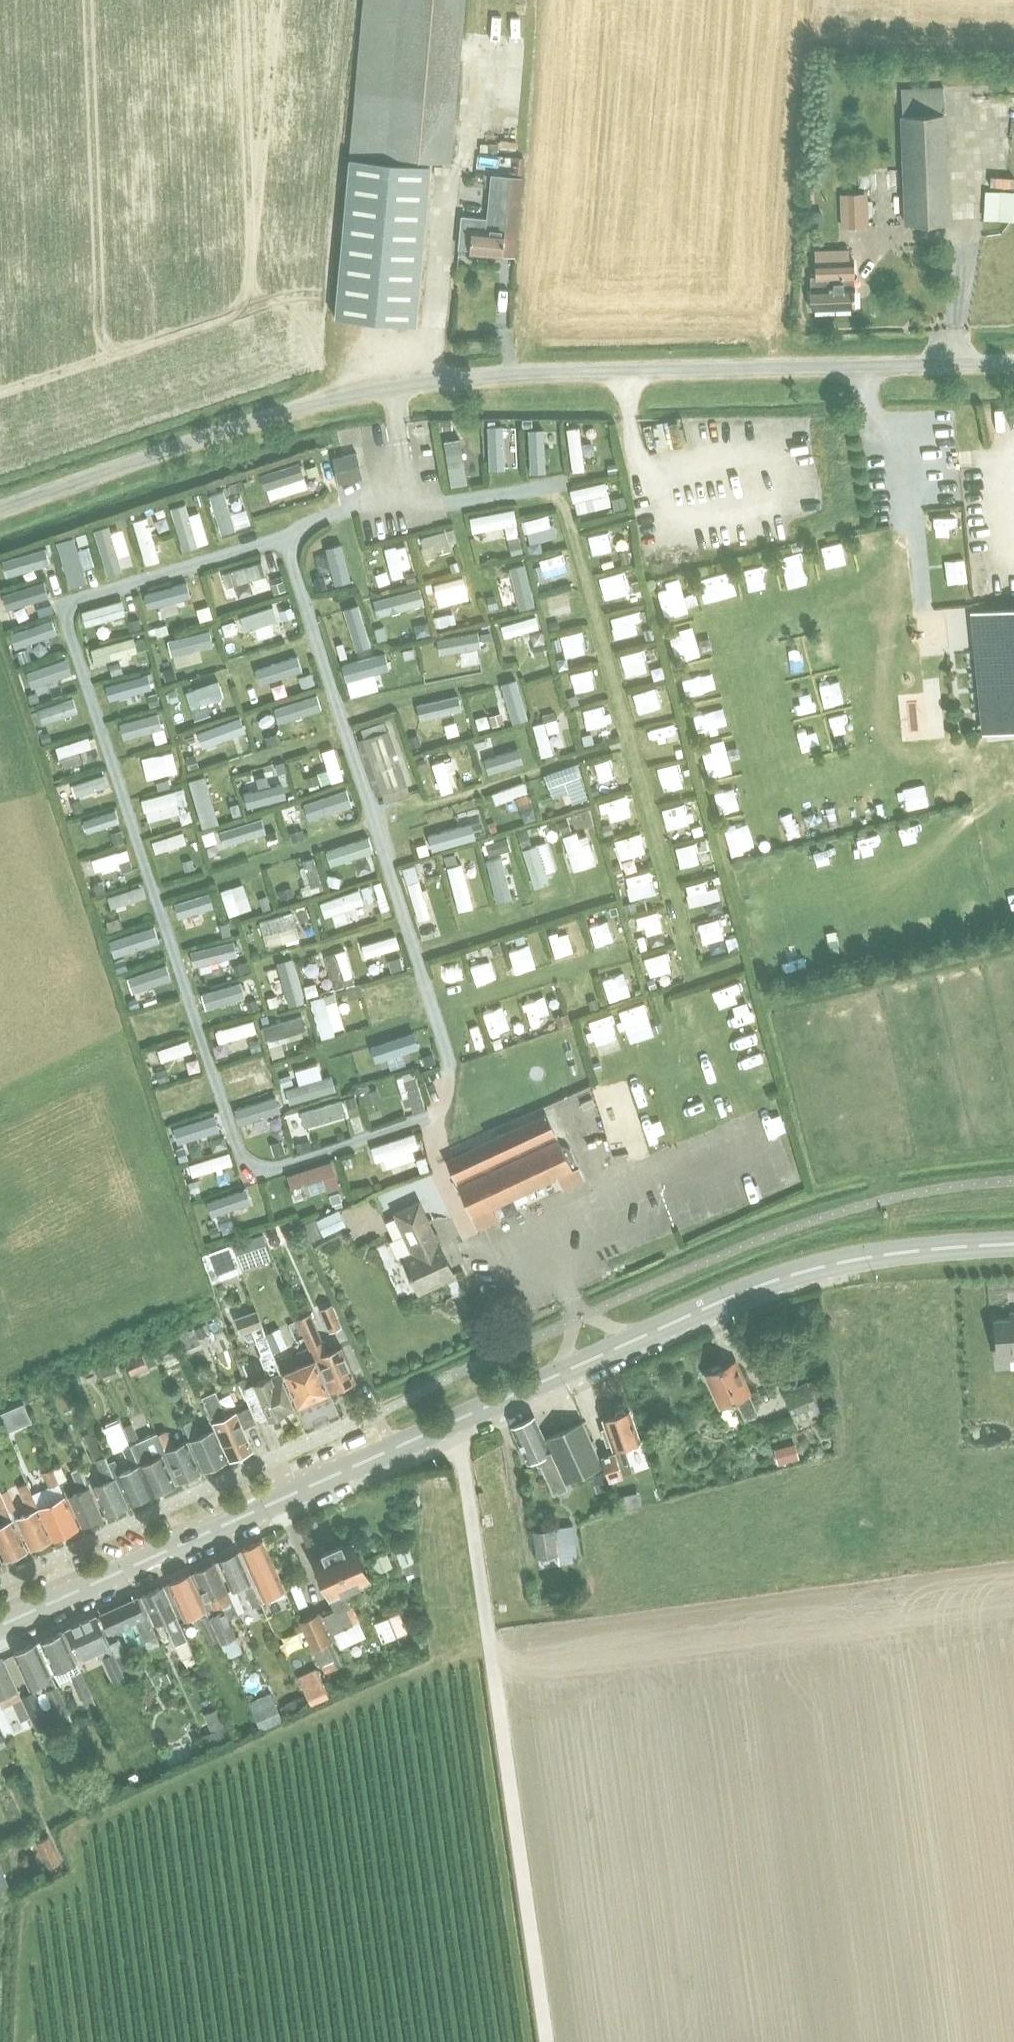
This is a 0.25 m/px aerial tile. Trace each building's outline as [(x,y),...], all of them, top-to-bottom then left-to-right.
[(348,153),(450,162),(464,0),(362,0),(348,153)] [(949,223),(944,99),(943,85),(900,87),(906,224),(949,223)] [(489,143),(488,152),(497,153),(498,144),(489,143)] [(477,153),(476,163),(486,164),(487,154),(477,153)] [(515,155),(513,172),(522,173),(524,156),(515,155)] [(349,159),(336,318),(415,324),(428,165),(349,159)] [(460,230),(459,247),(469,248),(469,252),(514,256),(516,236),(522,177),(490,174),(486,217),(462,215),(460,230)] [(996,221),(998,193),(985,192),(983,220),(996,221)] [(847,226),(862,226),(861,193),(846,194),(847,226)] [(810,308),(854,308),(853,260),(849,260),(848,245),(814,246),(815,275),(810,275),(810,308)] [(338,481),(362,476),(357,453),(333,458),(338,481)] [(453,531),(447,532),(450,544),(456,543),(453,531)] [(973,611),(985,734),(1013,731),(1013,607),(973,611)] [(381,792),(406,784),(388,730),(363,738),(381,792)] [(370,884),(361,887),(365,902),(374,899),(370,884)] [(584,1179),(578,1167),(570,1148),(560,1145),(546,1113),(446,1160),(477,1228),(496,1219),(491,1207),(557,1177),(562,1189),(584,1179)] [(331,1161),(287,1174),(291,1187),(322,1178),(326,1191),(339,1187),(331,1161)] [(395,1216),(386,1220),(394,1237),(390,1240),(399,1261),(403,1259),(418,1290),(453,1274),(419,1201),(394,1213),(395,1216)] [(323,1234),(345,1225),(339,1210),(317,1220),(323,1234)] [(261,1233),(232,1243),(240,1268),(269,1258),(261,1233)] [(330,1330),(340,1325),(331,1304),(321,1309),(330,1330)] [(994,1318),(996,1353),(1013,1352),(1013,1311),(1009,1311),(1010,1317),(1001,1318),(994,1318)] [(292,1406),(278,1374),(279,1373),(276,1366),(277,1366),(271,1350),(256,1312),(235,1320),(241,1334),(251,1330),(261,1356),(259,1357),(268,1378),(254,1384),(242,1389),(246,1398),(256,1422),(268,1417),(269,1417),(286,1410),(285,1409),(292,1406)] [(354,1380),(340,1347),(327,1353),(310,1314),(297,1319),(308,1344),(312,1342),(332,1389),(354,1380)] [(206,1334),(202,1325),(194,1329),(195,1331),(197,1338),(206,1334)] [(278,1329),(267,1334),(274,1352),(286,1347),(278,1329)] [(197,1338),(195,1331),(181,1337),(185,1349),(200,1344),(197,1338)] [(170,1342),(152,1350),(157,1363),(169,1358),(176,1355),(170,1342)] [(148,1351),(143,1353),(149,1366),(154,1364),(148,1351)] [(126,1360),(132,1373),(149,1366),(143,1353),(126,1360)] [(327,1391),(314,1359),(283,1372),(297,1404),(327,1391)] [(719,1363),(710,1367),(709,1372),(707,1373),(721,1405),(735,1399),(743,1418),(755,1413),(747,1394),(751,1392),(744,1378),(741,1379),(733,1362),(724,1366),(719,1363)] [(114,1365),(99,1370),(103,1379),(117,1373),(114,1365)] [(818,1410),(812,1396),(805,1380),(782,1390),(795,1419),(818,1410)] [(242,1428),(256,1422),(246,1398),(232,1405),(235,1411),(226,1415),(215,1389),(201,1395),(229,1458),(251,1448),(242,1428)] [(614,1452),(601,1456),(609,1479),(631,1471),(622,1446),(638,1440),(628,1409),(625,1410),(622,1407),(615,1410),(614,1414),(603,1418),(606,1427),(602,1429),(607,1443),(611,1442),(614,1452)] [(0,1414),(0,1424),(4,1434),(13,1430),(5,1412),(0,1414)] [(564,1482),(544,1438),(534,1415),(511,1425),(527,1461),(538,1455),(554,1490),(565,1485),(564,1482)] [(204,1469),(226,1459),(212,1428),(198,1435),(191,1418),(182,1422),(204,1469)] [(120,1420),(109,1425),(119,1450),(122,1448),(130,1467),(120,1471),(114,1458),(108,1461),(114,1474),(117,1473),(130,1502),(153,1491),(129,1439),(123,1426),(120,1420)] [(582,1421),(544,1438),(564,1482),(602,1465),(582,1421)] [(131,1423),(123,1426),(129,1439),(153,1491),(175,1482),(162,1453),(165,1451),(157,1433),(140,1441),(131,1423)] [(166,1429),(157,1433),(165,1451),(178,1481),(200,1471),(186,1440),(173,1446),(166,1429)] [(126,1504),(104,1454),(93,1430),(82,1434),(103,1481),(93,1485),(105,1513),(126,1504)] [(773,1446),(777,1461),(797,1456),(793,1441),(773,1446)] [(52,1467),(58,1482),(66,1478),(59,1463),(52,1467)] [(81,1523),(101,1514),(79,1466),(71,1470),(78,1487),(80,1486),(81,1489),(69,1495),(81,1523)] [(58,1482),(52,1467),(42,1471),(48,1486),(31,1494),(37,1508),(51,1537),(51,1538),(78,1526),(58,1482)] [(604,1472),(595,1474),(601,1490),(609,1487),(604,1472)] [(37,1508),(31,1494),(26,1483),(18,1486),(29,1511),(16,1517),(30,1547),(51,1537),(37,1508)] [(1,1492),(10,1511),(15,1508),(7,1489),(1,1492)] [(1,1492),(0,1490),(0,1513),(4,1522),(0,1524),(0,1547),(5,1558),(26,1548),(10,1511),(1,1492)] [(617,1496),(620,1509),(629,1506),(627,1494),(617,1496)] [(559,1561),(577,1559),(572,1524),(533,1530),(536,1557),(557,1554),(559,1561)] [(262,1539),(241,1549),(254,1578),(262,1596),(283,1587),(262,1539)] [(334,1606),(299,1621),(312,1649),(314,1648),(325,1672),(342,1665),(331,1640),(336,1638),(340,1648),(364,1637),(350,1605),(343,1589),(367,1579),(351,1543),(341,1547),(340,1545),(323,1552),(324,1555),(313,1559),(334,1606)] [(410,1543),(394,1548),(400,1564),(415,1558),(410,1543)] [(260,1602),(255,1590),(237,1551),(218,1560),(231,1588),(227,1590),(230,1598),(235,1609),(242,1606),(234,1588),(242,1584),(252,1606),(260,1602)] [(386,1551),(368,1559),(375,1574),(392,1566),(386,1551)] [(214,1561),(194,1570),(207,1600),(210,1598),(213,1606),(220,1603),(222,1609),(226,1616),(236,1611),(235,1609),(230,1598),(227,1590),(214,1561)] [(209,1642),(219,1638),(209,1615),(189,1572),(162,1585),(170,1604),(178,1621),(199,1612),(201,1616),(198,1617),(209,1642)] [(170,1604),(162,1585),(138,1596),(151,1625),(163,1619),(174,1644),(186,1639),(178,1621),(170,1604)] [(151,1625),(138,1596),(99,1613),(108,1632),(132,1622),(136,1632),(139,1631),(147,1648),(158,1642),(151,1625)] [(220,1610),(209,1615),(219,1638),(227,1657),(241,1650),(226,1616),(222,1609),(220,1610)] [(399,1612),(388,1616),(396,1636),(407,1631),(399,1612)] [(123,1675),(119,1666),(109,1643),(96,1615),(65,1629),(78,1657),(103,1646),(106,1653),(102,1655),(113,1680),(123,1675)] [(58,1681),(70,1676),(80,1697),(90,1693),(61,1630),(40,1640),(58,1681)] [(423,1633),(412,1637),(416,1651),(427,1647),(423,1633)] [(109,1643),(119,1666),(128,1662),(124,1652),(118,1639),(109,1643)] [(58,1716),(68,1712),(36,1642),(13,1652),(29,1688),(44,1681),(47,1688),(46,1689),(58,1716)] [(28,1715),(20,1697),(2,1657),(0,1658),(0,1705),(1,1706),(12,1701),(20,1719),(28,1715)] [(315,1668),(297,1676),(310,1705),(329,1696),(315,1668)] [(32,1692),(20,1697),(28,1715),(36,1730),(47,1724),(32,1692)] [(285,1703),(280,1705),(284,1715),(290,1712),(301,1708),(306,1705),(302,1696),(297,1698),(285,1703)] [(253,1714),(260,1728),(282,1718),(275,1704),(253,1714)] [(204,1713),(212,1731),(204,1735),(210,1749),(230,1740),(215,1708),(204,1713)] [(12,1728),(4,1710),(0,1712),(0,1727),(3,1733),(12,1728)] [(135,1773),(128,1776),(131,1783),(138,1780),(135,1773)] [(98,1782),(88,1787),(95,1802),(106,1797),(98,1782)] [(48,1866),(60,1861),(48,1836),(37,1841),(48,1866)]
